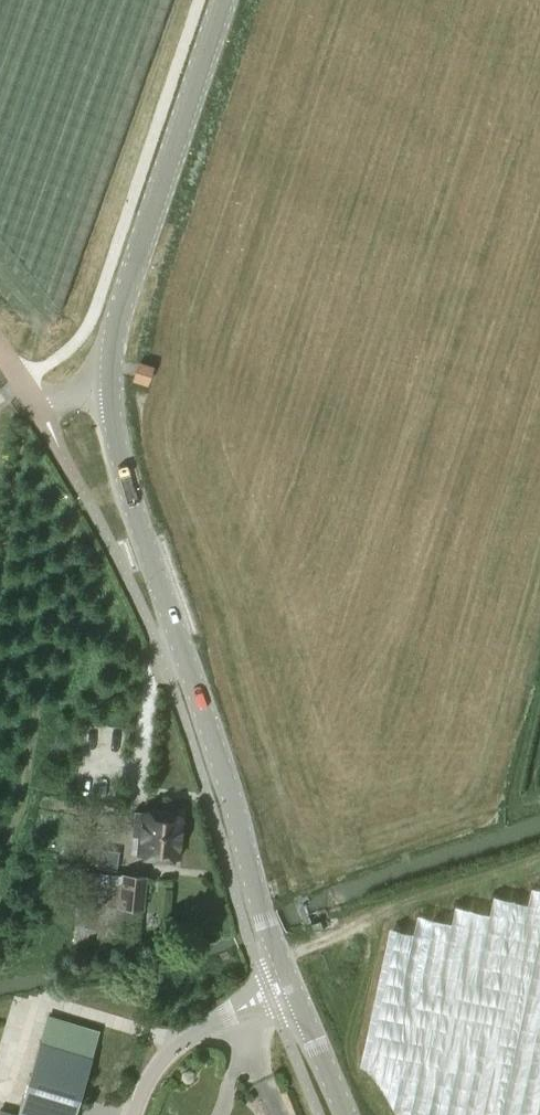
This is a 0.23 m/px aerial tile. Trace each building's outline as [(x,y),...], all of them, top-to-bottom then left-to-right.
[(138,363),(134,378),(147,381),(151,367),(138,363)] [(134,812),(132,835),(131,853),(175,857),(179,814),(144,811),(144,813),(134,812)] [(97,869),(116,871),(119,852),(100,849),(97,869)] [(145,876),(123,874),(80,870),(72,952),(137,958),(145,876)] [(91,1057),(39,1042),(17,1114),(73,1114),(91,1057)]
